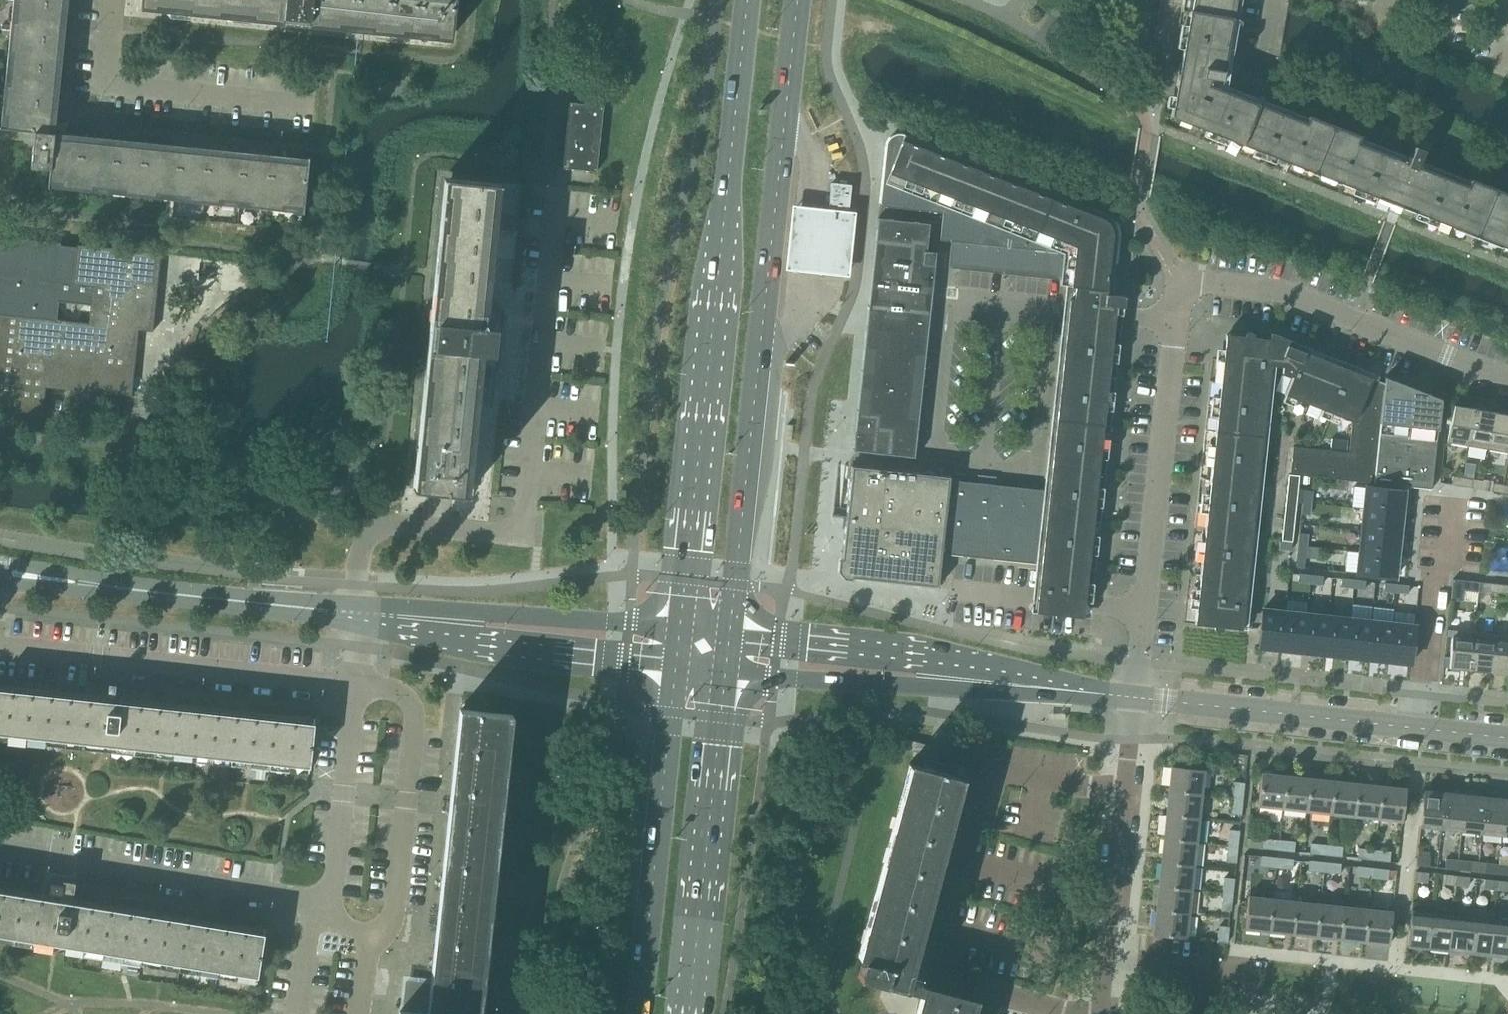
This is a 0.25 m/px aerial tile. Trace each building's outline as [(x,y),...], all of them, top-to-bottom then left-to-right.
[(51,187),(51,184),(177,197),(178,193),(190,195),(190,198),(220,201),(220,198),(253,201),(253,204),(283,207),(284,204),(304,206),(303,213),(304,213),(310,157),(309,157),(308,163),(50,137),(64,0),(20,0),(18,0),(17,0),(4,126),(1,126),(1,127),(36,131),(32,167),(33,168),(34,167),(51,169),(49,187),(51,187)] [(140,7),(141,8),(142,6),(449,37),(449,39),(451,39),(455,0),(141,0),(140,7)] [(1190,11),(1190,10),(1233,17),(1236,0),(1183,0),(1181,10),(1190,11)] [(1315,172),(1318,173),(1334,132),(1210,84),(1212,77),(1223,79),(1233,17),(1190,10),(1190,11),(1172,116),(1293,163),(1294,160),(1316,169),(1315,172)] [(3,24),(2,34),(10,34),(11,24),(3,24)] [(563,167),(597,171),(604,105),(570,102),(563,167)] [(1477,235),(1479,236),(1495,195),(1421,166),(1423,161),(1420,160),(1425,149),(1415,145),(1411,156),(1409,155),(1407,161),(1334,132),(1318,173),(1320,170),(1342,179),(1341,182),(1379,197),(1392,203),(1392,202),(1403,206),(1403,207),(1416,212),(1455,227),(1456,223),(1478,232),(1477,235)] [(1050,490),(1042,564),(1037,612),(1042,612),(1091,617),(1122,328),(1125,295),(1113,294),(1119,237),(1119,233),(1119,229),(1117,225),(1115,222),(1113,218),(1110,216),(1107,213),(1103,212),(905,133),(903,133),(901,133),(899,133),(897,133),(895,134),(893,135),(891,136),(889,138),(888,140),(887,142),(887,145),(880,205),(944,212),(941,239),(952,241),(950,267),(1061,279),(1061,285),(1072,286),(1068,322),(1050,490)] [(446,179),(415,486),(413,486),(413,488),(469,493),(469,492),(467,492),(478,382),(483,382),(485,368),(499,369),(505,310),(490,308),(492,295),(487,294),(498,184),(500,184),(500,182),(445,177),(444,178),(446,179)] [(852,184),(832,183),(830,208),(849,211),(852,184)] [(1479,236),(1480,237),(1482,233),(1504,242),(1503,245),(1507,247),(1507,200),(1495,195),(1479,236)] [(849,211),(830,208),(792,204),(785,270),(849,277),(855,211),(849,211)] [(879,217),(854,450),(906,456),(916,457),(937,251),(927,250),(930,223),(879,217)] [(10,403),(7,427),(42,430),(42,429),(41,429),(43,401),(45,401),(47,384),(132,393),(132,395),(133,395),(137,356),(127,355),(128,347),(132,348),(133,337),(129,336),(129,328),(154,331),(154,330),(152,329),(154,302),(157,302),(159,281),(156,281),(159,253),(162,253),(162,252),(117,248),(116,251),(79,247),(80,244),(79,244),(78,247),(61,245),(62,242),(60,242),(60,245),(0,239),(0,402),(10,403)] [(1225,348),(1196,623),(1249,629),(1259,531),(1253,530),(1271,365),(1283,366),(1283,372),(1293,377),(1286,394),(1353,420),(1370,376),(1295,346),(1297,341),(1271,332),(1270,341),(1272,341),(1272,345),(1234,341),(1230,342),(1227,344),(1225,348)] [(1386,382),(1370,376),(1353,420),(1350,452),(1294,446),(1291,474),(1300,475),(1432,489),(1442,398),(1433,394),(1429,393),(1386,376),(1386,382)] [(1448,442),(1469,446),(1475,408),(1454,404),(1448,442)] [(1469,446),(1489,449),(1495,411),(1475,408),(1469,446)] [(1507,452),(1507,414),(1495,411),(1489,449),(1507,452)] [(1347,449),(1348,440),(1333,438),(1332,448),(1347,449)] [(854,577),(858,577),(858,578),(864,578),(865,578),(915,584),(922,584),(939,586),(943,553),(951,479),(951,475),(948,475),(946,475),(938,474),(914,471),(852,465),(851,478),(847,515),(842,557),(840,559),(838,571),(844,578),(852,579),(854,577)] [(1300,475),(1289,474),(1289,482),(1299,484),(1300,475)] [(1452,484),(1462,485),(1463,477),(1453,475),(1452,484)] [(1463,477),(1462,485),(1472,487),(1474,478),(1463,477)] [(1484,478),(1482,489),(1502,492),(1504,484),(1494,482),(1494,480),(1484,478)] [(943,553),(968,556),(976,482),(951,479),(943,553)] [(968,556),(993,558),(1000,484),(976,482),(968,556)] [(1299,484),(1289,482),(1288,491),(1298,492),(1299,484)] [(993,558),(1017,561),(1025,487),(1000,484),(993,558)] [(1355,486),(1353,505),(1365,507),(1364,508),(1403,512),(1405,490),(1367,486),(1367,487),(1355,486)] [(1017,561),(1042,564),(1050,490),(1025,487),(1017,561)] [(1313,490),(1305,490),(1304,502),(1312,502),(1313,490)] [(1298,492),(1288,491),(1287,499),(1297,501),(1298,492)] [(1297,501),(1287,499),(1286,508),(1297,509),(1297,501)] [(1312,502),(1304,502),(1302,514),(1310,514),(1312,502)] [(1297,509),(1286,508),(1282,540),(1293,541),(1297,509)] [(1364,508),(1362,530),(1400,534),(1403,512),(1364,508)] [(1362,530),(1360,551),(1398,555),(1400,534),(1362,530)] [(1299,544),(1307,545),(1309,533),(1300,532),(1299,544)] [(1293,541),(1281,540),(1280,548),(1292,550),(1293,541)] [(1307,545),(1299,544),(1298,556),(1306,557),(1307,545)] [(1348,551),(1346,571),(1358,572),(1357,573),(1396,577),(1398,555),(1360,551),(1360,552),(1348,551)] [(1299,581),(1311,583),(1312,575),(1300,573),(1299,581)] [(1324,576),(1312,575),(1311,583),(1323,584),(1324,576)] [(1354,587),(1355,579),(1343,578),(1342,586),(1354,587)] [(1366,588),(1367,580),(1355,579),(1354,587),(1366,588)] [(1480,581),(1470,580),(1469,589),(1479,590),(1480,581)] [(1385,591),(1397,592),(1398,584),(1386,582),(1385,591)] [(1489,591),(1499,592),(1500,584),(1490,582),(1489,591)] [(1410,585),(1398,584),(1397,592),(1409,593),(1410,585)] [(1499,592),(1507,593),(1507,584),(1500,584),(1499,592)] [(1286,611),(1264,609),(1260,647),(1282,649),(1286,611)] [(1307,613),(1286,611),(1282,649),(1303,652),(1307,613)] [(1303,652),(1325,654),(1329,616),(1307,613),(1303,652)] [(1351,618),(1329,616),(1325,654),(1346,656),(1351,618)] [(1351,618),(1346,656),(1368,659),(1372,620),(1351,618)] [(1390,661),(1394,623),(1372,620),(1368,659),(1390,661)] [(1394,623),(1390,661),(1412,663),(1416,625),(1394,623)] [(1450,667),(1471,669),(1475,631),(1454,629),(1450,667)] [(1471,669),(1491,671),(1495,633),(1475,631),(1471,669)] [(1507,673),(1507,635),(1495,633),(1491,671),(1507,673)] [(309,764),(309,766),(310,766),(315,722),(314,722),(314,724),(122,703),(124,683),(100,680),(98,695),(0,685),(0,737),(117,750),(117,744),(309,764)] [(406,1010),(402,1010),(402,1013),(479,1013),(511,713),(462,708),(431,998),(407,995),(406,1010)] [(965,777),(910,762),(910,764),(911,764),(859,957),(858,957),(858,959),(863,960),(859,977),(902,988),(910,956),(916,958),(916,955),(915,955),(963,778),(964,778),(965,777)] [(1172,766),(1169,790),(1202,794),(1205,769),(1172,766)] [(266,778),(266,771),(257,770),(257,777),(266,778)] [(306,782),(307,773),(296,772),(295,781),(306,782)] [(1259,805),(1283,808),(1287,775),(1262,772),(1259,805)] [(1283,808),(1307,810),(1311,777),(1287,775),(1283,808)] [(1307,810),(1331,813),(1335,780),(1311,777),(1307,810)] [(1331,813),(1355,815),(1359,783),(1335,780),(1331,813)] [(1235,781),(1234,797),(1244,798),(1245,782),(1235,781)] [(1355,815),(1379,818),(1382,785),(1359,783),(1355,815)] [(1382,785),(1379,818),(1403,821),(1407,788),(1382,785)] [(1169,790),(1167,814),(1200,817),(1202,794),(1169,790)] [(1421,825),(1442,828),(1446,792),(1425,790),(1421,825)] [(1442,828),(1462,830),(1466,794),(1446,792),(1442,828)] [(1482,838),(1483,832),(1486,797),(1466,794),(1462,830),(1474,831),(1474,837),(1482,838)] [(1244,798),(1234,797),(1232,813),(1242,814),(1244,798)] [(1483,832),(1503,834),(1507,799),(1486,797),(1483,832)] [(1167,814),(1164,838),(1197,841),(1200,817),(1167,814)] [(1230,829),(1228,845),(1238,846),(1240,830),(1230,829)] [(1263,847),(1279,849),(1280,839),(1264,837),(1263,847)] [(1164,838),(1162,862),(1195,865),(1197,841),(1164,838)] [(1280,839),(1279,849),(1295,850),(1296,840),(1280,839)] [(1311,852),(1327,854),(1328,844),(1312,842),(1311,852)] [(1328,844),(1327,854),(1342,856),(1344,846),(1328,844)] [(1238,846),(1228,845),(1227,861),(1237,862),(1238,846)] [(1359,857),(1374,859),(1376,849),(1360,847),(1359,857)] [(1376,849),(1374,859),(1390,861),(1391,851),(1376,849)] [(1261,865),(1277,867),(1278,857),(1262,855),(1261,865)] [(1417,865),(1430,866),(1431,857),(1418,856),(1417,865)] [(1278,857),(1277,867),(1293,868),(1294,858),(1278,857)] [(1445,868),(1458,869),(1459,860),(1446,859),(1445,868)] [(1309,870),(1325,872),(1326,862),(1310,860),(1309,870)] [(1459,860),(1458,869),(1470,870),(1478,871),(1479,862),(1471,861),(1459,860)] [(1162,862),(1159,886),(1192,889),(1195,865),(1162,862)] [(1326,862),(1325,872),(1341,874),(1342,864),(1326,862)] [(1499,873),(1500,864),(1487,863),(1479,862),(1478,871),(1486,872),(1499,873)] [(1499,873),(1507,874),(1507,865),(1500,864),(1499,873)] [(1357,875),(1373,877),(1374,867),(1358,865),(1357,875)] [(1374,867),(1373,877),(1388,879),(1390,869),(1374,867)] [(1429,872),(1416,871),(1415,880),(1428,881),(1429,872)] [(1444,883),(1457,884),(1457,875),(1445,874),(1444,883)] [(1457,875),(1457,884),(1469,885),(1470,876),(1457,875)] [(1225,877),(1224,892),(1234,894),(1235,878),(1225,877)] [(1484,887),(1497,888),(1498,879),(1485,878),(1484,887)] [(1497,888),(1507,890),(1507,880),(1498,879),(1497,888)] [(42,893),(0,886),(0,939),(66,950),(68,944),(257,974),(257,976),(258,976),(265,932),(264,932),(264,934),(73,903),(76,884),(62,882),(61,891),(47,889),(43,888),(42,893)] [(1159,886),(1157,909),(1190,913),(1192,889),(1159,886)] [(1234,894),(1224,892),(1222,909),(1232,910),(1234,894)] [(1246,928),(1270,931),(1274,898),(1249,895),(1246,928)] [(1270,931),(1294,933),(1298,900),(1274,898),(1270,931)] [(1294,933),(1318,936),(1322,903),(1298,900),(1294,933)] [(1408,945),(1429,947),(1434,904),(1413,902),(1408,945)] [(1318,936),(1342,939),(1345,906),(1322,903),(1318,936)] [(1429,947),(1450,950),(1454,906),(1434,904),(1429,947)] [(1342,939),(1366,941),(1369,908),(1345,906),(1342,939)] [(1468,952),(1470,952),(1474,908),(1454,906),(1450,950),(1456,950),(1456,954),(1467,955),(1468,952)] [(1369,908),(1366,941),(1390,944),(1394,911),(1369,908)] [(1470,952),(1490,954),(1495,910),(1474,908),(1470,952)] [(1190,913),(1157,909),(1154,934),(1187,937),(1190,913)] [(1507,956),(1507,912),(1495,910),(1490,954),(1507,956)] [(1230,926),(1220,925),(1218,941),(1228,942),(1230,926)] [(129,964),(128,973),(138,975),(139,966),(129,964)] [(926,984),(918,1013),(973,1013),(977,1000),(978,1000),(979,999),(926,984)]
